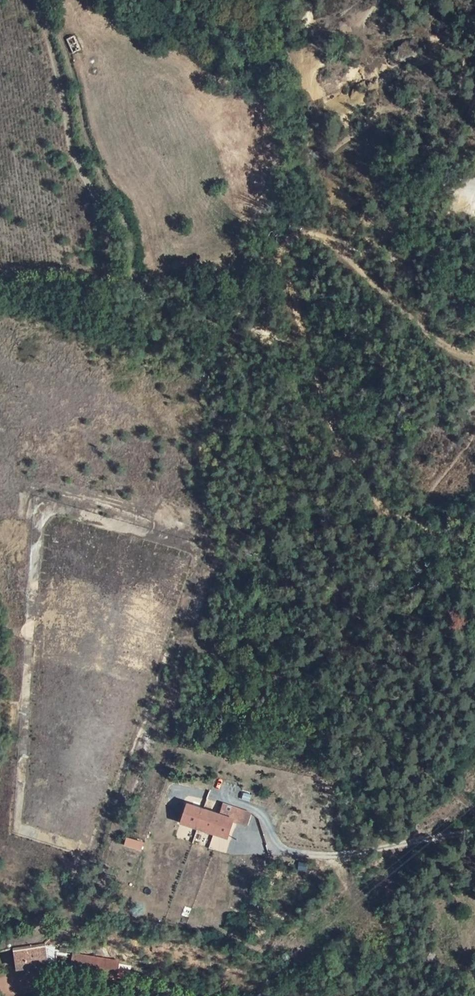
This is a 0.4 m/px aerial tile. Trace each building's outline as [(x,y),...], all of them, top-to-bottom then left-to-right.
[(76,37),(67,40),(70,54),(79,52),(76,37)] [(234,820),(187,805),(180,823),(228,839),(234,820)] [(175,836),(190,842),(195,830),(180,825),(175,836)] [(15,949),(18,970),(46,965),(47,972),(59,970),(56,952),(44,949),(43,945),(15,949)] [(71,971),(116,978),(118,962),(74,955),(71,971)]
